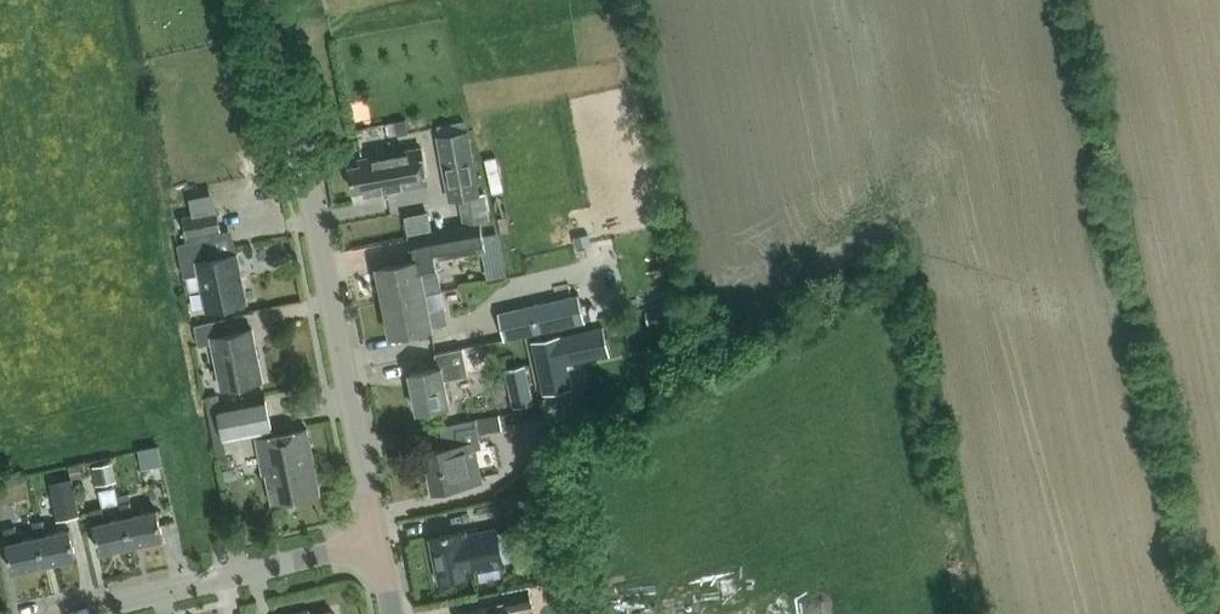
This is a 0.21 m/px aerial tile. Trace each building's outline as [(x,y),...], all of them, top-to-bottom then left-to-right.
[(398,134),(409,132),(407,119),(396,121),(398,134)] [(438,135),(449,200),(480,194),(468,129),(438,135)] [(367,195),(429,183),(422,147),(360,159),(361,164),(351,166),(355,191),(366,189),(367,195)] [(186,239),(222,232),(218,209),(182,215),(186,239)] [(429,224),(408,228),(414,260),(379,267),(385,300),(442,289),(436,258),(482,249),(487,279),(508,275),(499,231),(484,234),(482,222),(431,232),(429,224)] [(237,253),(214,257),(210,238),(179,244),(186,276),(200,273),(207,308),(247,301),(237,253)] [(429,309),(426,293),(442,290),(442,289),(385,300),(392,334),(447,323),(444,306),(429,309)] [(578,293),(497,311),(503,334),(583,317),(578,293)] [(252,328),(228,333),(226,319),(195,324),(199,345),(214,343),(223,386),(263,378),(252,328)] [(584,329),(532,341),(538,369),(590,358),(584,329)] [(444,379),(468,374),(463,347),(436,352),(439,366),(410,372),(418,410),(449,404),(444,379)] [(512,407),(533,402),(524,363),(503,367),(512,407)] [(273,431),(266,393),(222,402),(220,392),(206,395),(219,463),(229,461),(225,441),(273,431)] [(479,432),(504,428),(502,414),(477,418),(441,425),(446,447),(426,451),(434,489),(482,480),(476,448),(483,447),(479,432)] [(307,427),(256,437),(263,472),(266,472),(272,501),(319,492),(307,427)] [(143,471),(164,467),(159,446),(139,450),(143,471)] [(71,477),(50,481),(57,520),(80,516),(73,477),(84,475),(81,461),(69,464),(71,477)] [(93,467),(97,485),(117,480),(113,462),(93,467)] [(507,519),(544,513),(539,489),(503,496),(507,519)] [(123,516),(130,544),(164,537),(158,509),(133,514),(130,501),(121,503),(123,516)] [(130,544),(123,516),(106,520),(103,507),(92,509),(95,523),(94,523),(100,551),(130,544)] [(36,535),(42,564),(76,557),(70,528),(46,533),(43,520),(33,522),(36,535)] [(42,564),(36,535),(18,539),(15,526),(6,528),(8,541),(7,542),(12,570),(42,564)] [(504,565),(497,528),(468,533),(468,529),(430,535),(440,581),(477,575),(476,569),(504,565)] [(508,605),(464,613),(510,613),(509,612),(534,607),(529,588),(505,593),(508,605)]
